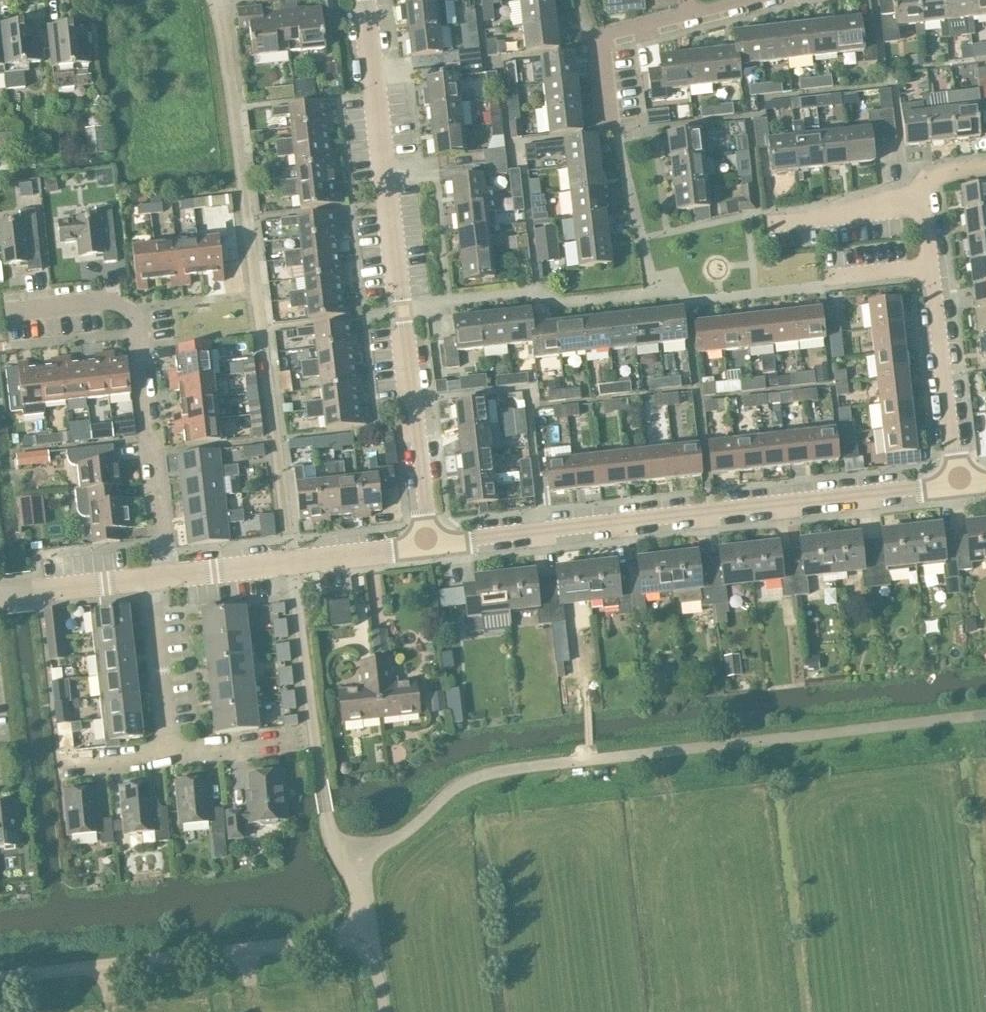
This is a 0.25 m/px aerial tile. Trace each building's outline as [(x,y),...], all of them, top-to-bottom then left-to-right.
[(554,0),(528,0),(521,1),(524,26),(556,22),(554,0)] [(609,13),(645,9),(644,0),(607,0),(609,13)] [(880,15),(883,46),(898,44),(896,27),(899,26),(917,24),(921,24),(918,0),(893,0),(894,13),(880,15)] [(917,24),(919,40),(927,39),(925,23),(941,21),(945,20),(943,0),(918,0),(921,24),(917,24)] [(941,21),(943,38),(968,35),(966,18),(970,18),(968,0),(943,0),(945,20),(941,21)] [(966,18),(968,35),(977,34),(975,17),(985,16),(985,0),(968,0),(970,18),(966,18)] [(407,5),(401,6),(403,21),(409,20),(410,30),(441,26),(448,25),(445,1),(438,2),(407,5)] [(494,20),(492,4),(482,5),(484,21),(494,20)] [(254,57),(290,53),(287,17),(275,19),(275,13),(263,15),(263,7),(238,10),(241,29),(251,28),(254,57)] [(287,17),(290,53),(327,49),(323,8),(297,11),(298,16),(287,17)] [(466,24),(476,22),(475,10),(464,11),(466,24)] [(864,62),(877,61),(873,25),(861,26),(860,18),(835,21),(839,55),(863,52),(864,62)] [(839,55),(835,21),(810,24),(814,57),(839,55)] [(5,73),(7,89),(26,87),(24,71),(29,71),(28,64),(41,62),(37,28),(24,29),(24,22),(0,25),(0,26),(5,73)] [(477,35),(476,22),(466,24),(467,37),(477,35)] [(559,48),(556,22),(524,26),(527,52),(559,48)] [(786,27),(789,60),(814,57),(810,24),(786,27)] [(60,25),(48,27),(54,75),(55,89),(75,87),(74,74),(80,73),(79,65),(90,64),(86,30),(74,32),(61,33),(60,25)] [(444,52),(441,26),(410,30),(413,56),(444,52)] [(765,63),(789,60),(786,27),(761,29),(765,63)] [(735,32),(736,48),(737,48),(739,66),(765,63),(761,29),(735,32)] [(488,56),(498,55),(496,39),(486,40),(488,56)] [(983,43),(971,44),(971,46),(973,58),(985,57),(983,43)] [(971,46),(961,47),(962,59),(973,58),(971,46)] [(461,63),(482,61),(480,48),(460,51),(461,63)] [(741,81),(739,66),(737,48),(736,48),(712,51),(716,84),(741,81)] [(691,87),(716,84),(712,51),(687,54),(691,87)] [(924,53),(910,55),(911,63),(912,65),(925,64),(925,61),(924,53)] [(665,90),(691,87),(687,54),(661,57),(662,69),(650,71),(654,100),(666,98),(665,90)] [(544,84),(577,80),(574,55),(542,59),(544,84)] [(482,61),(461,63),(463,76),(483,74),(482,61)] [(506,88),(516,87),(513,61),(503,62),(506,88)] [(487,86),(497,85),(496,72),(486,73),(487,86)] [(429,89),(425,89),(428,105),(431,105),(461,102),(458,76),(428,80),(429,89)] [(831,76),(816,78),(818,88),(832,86),(831,76)] [(800,90),(818,88),(816,78),(799,80),(800,90)] [(293,81),(295,94),(315,92),(314,79),(293,81)] [(547,109),(580,105),(577,80),(544,84),(547,109)] [(767,83),(768,94),(782,92),(781,82),(767,83)] [(750,96),(768,94),(767,83),(749,85),(750,96)] [(293,86),(279,88),(280,99),(294,97),(293,86)] [(518,103),(516,87),(506,88),(507,104),(518,103)] [(978,89),(955,92),(957,108),(951,109),(954,140),(979,137),(976,106),(980,106),(978,89)] [(844,104),(856,102),(855,92),(842,94),(844,104)] [(957,108),(955,92),(947,93),(949,110),(932,112),(927,112),(930,142),(954,140),(951,109),(957,108)] [(831,95),(816,96),(817,107),(832,105),(831,95)] [(922,103),(900,105),(902,115),(905,145),(930,142),(927,112),(932,112),(930,95),(922,96),(922,103)] [(817,107),(816,96),(799,98),(800,108),(817,107)] [(291,127),(332,123),(331,113),(327,113),(325,102),(273,108),(274,117),(290,116),(291,127)] [(461,102),(431,105),(434,130),(464,127),(461,102)] [(718,105),(719,115),(733,114),(732,103),(718,105)] [(583,131),(580,105),(547,109),(550,134),(583,131)] [(702,117),(719,115),(718,105),(701,107),(702,117)] [(669,121),(667,108),(656,110),(658,123),(660,123),(669,121)] [(893,109),(881,111),(885,140),(896,139),(893,109)] [(491,124),(502,122),(500,110),(490,111),(491,124)] [(885,140),(881,111),(868,112),(870,129),(845,132),(849,165),(875,162),(872,142),(885,140)] [(519,112),(509,113),(510,122),(511,138),(522,137),(520,121),(519,112)] [(773,173),(799,170),(795,137),(771,140),(768,118),(754,120),(758,151),(770,149),(773,173)] [(503,135),(502,122),(491,124),(493,136),(503,135)] [(333,132),(332,123),(291,127),(293,139),(276,141),(277,149),(330,144),(329,132),(333,132)] [(87,155),(108,153),(106,126),(85,128),(87,155)] [(824,168),(820,134),(806,136),(804,126),(795,127),(796,137),(795,137),(799,170),(824,168)] [(464,127),(434,130),(437,156),(467,153),(464,127)] [(672,160),(705,156),(702,131),(669,134),(672,160)] [(824,168),(849,165),(845,132),(820,134),(824,168)] [(52,135),(48,136),(49,148),(53,148),(54,154),(60,153),(59,135),(52,135)] [(738,153),(748,152),(746,135),(736,136),(738,153)] [(568,166),(601,163),(598,137),(565,141),(568,166)] [(331,153),(330,144),(277,149),(278,157),(295,156),(296,168),(337,163),(336,152),(331,153)] [(526,161),(536,160),(535,144),(524,145),(526,161)] [(486,163),(507,161),(506,148),(485,151),(486,163)] [(750,167),(748,152),(738,153),(740,168),(750,167)] [(675,185),(707,182),(705,156),(672,160),(675,185)] [(508,174),(507,161),(486,163),(487,176),(508,174)] [(338,172),(337,163),(296,168),(297,179),(281,181),(282,190),(334,184),(333,173),(338,172)] [(571,192),(604,188),(601,163),(568,166),(571,192)] [(58,192),(56,176),(43,178),(45,194),(58,192)] [(456,205),(500,201),(499,189),(486,191),(484,176),(453,179),(456,205)] [(530,197),(541,196),(539,179),(528,180),(530,197)] [(710,208),(707,182),(675,185),(678,211),(710,208)] [(34,184),(18,185),(19,198),(35,197),(34,184)] [(336,194),(334,184),(282,190),(283,198),(300,196),(301,209),(342,205),(340,194),(336,194)] [(961,187),(965,213),(985,210),(985,184),(961,187)] [(512,199),(522,198),(521,185),(511,186),(512,199)] [(742,187),(743,199),(738,199),(739,211),(755,209),(752,186),(742,187)] [(574,216),(607,213),(604,188),(571,192),(574,216)] [(542,211),(541,196),(530,197),(532,212),(542,211)] [(211,197),(193,200),(194,209),(212,206),(211,197)] [(523,210),(522,198),(512,199),(513,211),(523,210)] [(194,209),(193,200),(181,201),(182,210),(194,209)] [(459,230),(490,227),(495,226),(493,212),(501,211),(500,201),(456,205),(459,230)] [(162,204),(150,205),(151,213),(163,212),(162,204)] [(75,219),(59,221),(61,243),(78,241),(79,257),(103,254),(104,263),(117,261),(111,205),(96,207),(97,217),(75,219)] [(151,213),(150,205),(138,206),(139,214),(151,213)] [(42,270),(35,209),(20,210),(21,220),(0,223),(0,230),(4,265),(27,262),(28,271),(42,270)] [(965,213),(968,237),(985,235),(985,210),(965,213)] [(299,226),(301,238),(341,233),(340,224),(335,224),(334,213),(282,219),(283,228),(299,226)] [(577,242),(610,239),(607,213),(574,216),(577,242)] [(492,251),(490,227),(459,230),(462,254),(492,251)] [(536,247),(546,245),(544,229),(534,230),(536,247)] [(187,241),(176,242),(181,286),(190,285),(190,276),(201,275),(198,240),(197,240),(196,230),(186,231),(187,241)] [(341,233),(301,238),(302,250),(285,252),(286,260),(338,254),(337,243),(342,243),(341,233)] [(517,248),(528,247),(526,235),(516,236),(517,248)] [(968,237),(971,262),(985,260),(985,235),(968,237)] [(198,240),(201,275),(213,274),(214,282),(225,281),(220,237),(198,240)] [(613,264),(610,239),(577,242),(580,267),(613,264)] [(155,245),(158,280),(170,278),(171,287),(181,286),(176,242),(155,245)] [(146,281),(158,280),(155,245),(132,247),(137,290),(147,289),(146,281)] [(546,245),(536,247),(537,262),(548,261),(546,245)] [(528,247),(517,248),(519,261),(529,260),(528,247)] [(495,277),(492,251),(462,254),(465,281),(495,277)] [(339,265),(338,254),(286,260),(287,268),(303,266),(305,278),(346,274),(345,264),(339,265)] [(971,262),(974,286),(985,285),(985,260),(971,262)] [(347,283),(346,274),(305,278),(306,290),(290,292),(291,300),(343,295),(342,284),(347,283)] [(974,286),(977,311),(985,310),(985,285),(974,286)] [(344,305),(343,295),(291,300),(292,308),(309,307),(310,319),(350,315),(349,305),(344,305)] [(869,302),(872,328),(902,324),(899,299),(869,302)] [(822,308),(796,311),(800,342),(825,339),(822,308)] [(683,309),(657,312),(661,344),(687,341),(683,309)] [(532,326),(531,310),(505,313),(508,345),(533,342),(534,342),(532,326)] [(977,311),(980,335),(985,335),(985,310),(977,311)] [(800,342),(796,311),(771,313),(774,345),(800,342)] [(632,315),(636,347),(661,344),(657,312),(632,315)] [(483,348),(508,345),(505,313),(480,316),(483,348)] [(749,347),(774,345),(771,313),(746,316),(749,347)] [(611,350),(636,347),(632,315),(607,318),(611,350)] [(483,348),(480,316),(455,319),(457,338),(444,339),(448,369),(460,367),(458,351),(483,348)] [(724,350),(749,347),(746,316),(720,319),(724,350)] [(586,353),(611,350),(607,318),(583,320),(586,353)] [(724,350),(720,319),(695,322),(698,353),(724,350)] [(556,323),(560,356),(586,353),(583,320),(556,323)] [(828,322),(829,333),(841,332),(839,320),(828,322)] [(317,348),(358,344),(357,334),(352,334),(351,323),(298,329),(299,338),(316,336),(317,348)] [(534,342),(533,342),(535,359),(560,356),(556,323),(532,326),(534,342)] [(872,328),(875,353),(905,349),(902,324),(872,328)] [(841,332),(829,333),(831,346),(842,345),(841,332)] [(168,372),(170,381),(213,376),(209,342),(178,346),(179,358),(175,358),(177,371),(168,372)] [(359,353),(358,344),(317,348),(319,360),(302,362),(303,370),(355,365),(354,353),(359,353)] [(875,353),(878,378),(908,374),(905,349),(875,353)] [(104,353),(109,397),(131,394),(127,359),(114,360),(114,352),(104,353)] [(87,399),(109,397),(104,353),(95,354),(95,363),(83,364),(87,399)] [(87,399),(83,364),(72,365),(71,357),(61,358),(66,401),(87,399)] [(45,404),(66,401),(61,358),(52,359),(52,367),(41,369),(45,404)] [(245,372),(255,371),(253,358),(243,359),(245,372)] [(45,404),(41,369),(29,370),(28,362),(17,363),(23,416),(46,414),(45,404)] [(356,375),(355,365),(303,370),(304,379),(320,377),(322,389),(363,384),(362,375),(356,375)] [(829,380),(827,365),(815,366),(817,382),(829,380)] [(834,372),(835,383),(847,382),(845,370),(834,372)] [(257,385),(255,371),(245,372),(247,386),(257,385)] [(803,373),(804,384),(816,383),(814,372),(803,373)] [(512,375),(513,385),(528,383),(527,373),(512,375)] [(791,386),(804,384),(803,373),(790,375),(791,386)] [(769,386),(778,385),(776,374),(768,375),(769,386)] [(908,374),(878,378),(881,403),(911,399),(908,374)] [(496,387),(513,385),(512,375),(495,377),(496,387)] [(180,401),(215,397),(213,376),(170,381),(169,381),(170,388),(179,387),(180,401)] [(679,377),(665,378),(666,388),(680,386),(679,377)] [(753,379),(754,390),(765,389),(764,377),(753,379)] [(666,388),(665,378),(648,380),(649,390),(666,388)] [(548,381),(549,388),(561,387),(560,379),(548,381)] [(741,391),(754,390),(753,379),(740,380),(741,391)] [(446,380),(435,381),(436,393),(447,392),(446,380)] [(630,382),(615,384),(616,394),(631,392),(630,382)] [(847,382),(835,383),(837,396),(848,395),(847,382)] [(701,385),(702,396),(716,394),(715,383),(714,383),(701,385)] [(364,394),(363,384),(322,389),(323,401),(306,403),(307,411),(360,405),(359,394),(364,394)] [(616,394),(615,384),(598,386),(599,396),(616,394)] [(579,388),(565,390),(566,399),(580,398),(579,388)] [(816,389),(805,390),(806,401),(817,400),(816,389)] [(566,399),(565,390),(548,392),(549,401),(566,399)] [(794,403),(806,401),(805,390),(793,392),(794,403)] [(678,393),(666,394),(668,406),(679,404),(678,393)] [(668,406),(666,394),(654,396),(655,407),(668,406)] [(766,395),(755,396),(756,407),(767,406),(766,395)] [(756,407),(755,396),(742,397),(743,408),(756,407)] [(218,419),(215,397),(180,401),(181,412),(173,413),(174,424),(218,419)] [(628,399),(617,400),(618,411),(629,410),(628,399)] [(881,403),(884,428),(914,424),(911,399),(881,403)] [(458,429),(490,426),(487,400),(455,403),(458,429)] [(618,411),(617,400),(603,402),(605,413),(618,411)] [(704,412),(725,410),(724,400),(703,402),(704,412)] [(250,415),(260,414),(259,401),(249,402),(250,415)] [(361,415),(360,405),(307,411),(308,420),(325,418),(326,430),(367,425),(366,415),(361,415)] [(578,405),(567,406),(568,417),(579,416),(578,405)] [(568,417),(567,406),(553,407),(555,418),(568,417)] [(515,423),(525,422),(524,409),(513,410),(515,423)] [(262,428),(260,414),(250,415),(253,437),(263,436),(262,428)] [(219,433),(218,419),(174,424),(175,433),(184,432),(185,445),(227,440),(226,432),(219,433)] [(840,421),(841,433),(852,432),(851,420),(840,421)] [(7,437),(8,449),(26,448),(25,435),(23,422),(5,425),(7,437)] [(527,434),(525,422),(515,423),(516,435),(527,434)] [(914,424),(884,428),(887,454),(917,450),(914,424)] [(136,434),(135,426),(122,427),(123,436),(136,434)] [(461,455),(493,451),(490,426),(458,429),(461,455)] [(91,431),(92,439),(113,437),(112,428),(91,431)] [(835,429),(810,432),(813,463),(839,460),(835,429)] [(91,431),(78,432),(79,441),(92,439),(91,431)] [(788,465),(813,463),(810,432),(785,435),(788,465)] [(852,432),(841,433),(842,446),(854,444),(852,432)] [(69,433),(59,434),(60,443),(70,441),(69,433)] [(59,434),(48,436),(49,444),(60,443),(59,434)] [(341,435),(333,436),(334,448),(334,453),(343,452),(342,447),(341,435)] [(763,468),(788,465),(785,435),(760,438),(763,468)] [(49,444),(48,436),(36,437),(37,445),(49,444)] [(37,445),(36,437),(25,438),(26,447),(37,445)] [(738,471),(763,468),(760,438),(735,441),(738,471)] [(300,440),(288,441),(289,449),(301,448),(300,440)] [(738,471),(735,441),(709,443),(713,474),(738,471)] [(78,466),(81,489),(121,484),(118,460),(114,460),(113,445),(67,450),(68,467),(78,466)] [(698,445),(672,448),(676,478),(701,475),(698,445)] [(857,445),(843,447),(844,459),(858,457),(857,445)] [(264,446),(243,448),(244,460),(265,458),(264,446)] [(651,481),(676,478),(672,448),(648,450),(651,481)] [(222,478),(230,477),(229,466),(221,467),(219,449),(178,454),(180,477),(221,472),(222,478)] [(651,481),(648,450),(623,453),(626,484),(651,481)] [(464,480),(496,476),(493,451),(461,455),(464,480)] [(18,467),(34,465),(32,453),(16,455),(18,467)] [(626,484),(623,453),(598,456),(601,487),(626,484)] [(601,487),(598,456),(573,459),(576,490),(601,487)] [(369,477),(358,478),(362,518),(371,517),(371,512),(382,511),(380,492),(394,491),(392,468),(378,470),(377,459),(368,460),(369,477)] [(522,473),(531,472),(530,459),(520,460),(522,473)] [(576,490),(573,459),(547,462),(551,492),(576,490)] [(341,516),(336,462),(326,463),(328,481),(317,482),(321,523),(330,522),(330,517),(341,516)] [(344,462),(336,462),(341,516),(352,515),(352,519),(362,518),(358,478),(346,479),(344,462)] [(238,465),(229,466),(230,477),(239,476),(239,470),(238,465)] [(311,524),(321,523),(317,482),(305,483),(304,467),(294,468),(299,520),(311,519),(311,524)] [(221,472),(180,477),(183,500),(224,495),(222,478),(221,472)] [(464,480),(467,505),(498,501),(497,485),(520,482),(522,499),(534,498),(531,472),(522,473),(496,476),(464,480)] [(121,485),(121,484),(81,489),(75,489),(78,518),(90,517),(93,544),(119,541),(117,529),(131,527),(128,499),(119,500),(117,485),(121,485)] [(227,523),(236,522),(235,511),(226,512),(224,495),(183,500),(186,522),(227,518),(227,523)] [(23,527),(31,526),(28,497),(20,498),(23,527)] [(243,510),(235,511),(236,522),(244,522),(244,516),(243,510)] [(258,516),(261,537),(276,535),(273,514),(258,516)] [(227,518),(186,522),(188,545),(229,541),(227,523),(227,518)] [(985,563),(985,519),(966,521),(968,535),(955,536),(958,570),(972,568),(971,565),(985,563)] [(955,536),(954,535),(943,537),(942,524),(912,527),(916,567),(945,564),(946,578),(959,577),(958,570),(955,536)] [(889,570),(916,567),(912,527),(883,531),(884,544),(872,545),(877,586),(890,585),(889,570)] [(865,587),(877,586),(872,545),(861,546),(860,534),(830,537),(835,577),(863,574),(865,587)] [(807,580),(835,577),(830,537),(801,540),(802,553),(791,554),(796,596),(808,594),(807,580)] [(796,596),(791,554),(781,556),(779,543),(749,546),(754,586),(782,583),(784,597),(796,596)] [(721,562),(710,563),(714,605),(719,604),(725,603),(727,603),(725,589),(754,586),(749,546),(719,550),(720,557),(721,562)] [(698,552),(668,555),(672,596),(673,599),(677,599),(678,604),(701,601),(701,606),(714,605),(710,563),(699,565),(698,552)] [(628,573),(633,614),(646,613),(644,599),(672,596),(668,555),(638,559),(640,572),(628,573)] [(621,615),(633,614),(628,573),(617,575),(615,562),(587,565),(591,607),(601,606),(601,607),(619,605),(620,614),(621,614),(621,615)] [(591,607),(587,565),(557,568),(558,581),(548,582),(552,623),(565,622),(563,608),(589,605),(589,607),(591,607)] [(552,623),(548,582),(536,584),(534,571),(506,574),(510,614),(538,611),(540,625),(552,623)] [(481,617),(510,614),(506,574),(476,578),(477,590),(465,592),(470,633),(483,631),(481,617)] [(333,627),(352,625),(350,601),(331,603),(333,627)] [(272,614),(285,612),(284,603),(271,605),(272,614)] [(92,633),(131,629),(128,607),(90,611),(92,633)] [(202,617),(204,637),(248,632),(245,609),(249,609),(249,607),(215,611),(215,608),(197,610),(198,617),(202,617)] [(47,639),(62,637),(59,609),(44,611),(47,639)] [(273,621),(274,629),(286,628),(285,619),(273,621)] [(974,619),(965,620),(966,632),(975,631),(974,619)] [(567,642),(565,622),(552,623),(554,643),(567,642)] [(275,638),(287,637),(286,628),(274,629),(275,638)] [(92,633),(95,655),(133,650),(131,629),(92,633)] [(248,632),(204,637),(206,658),(202,658),(203,662),(255,656),(255,655),(250,656),(248,632)] [(65,658),(62,637),(47,639),(49,660),(65,658)] [(275,645),(276,653),(289,652),(288,643),(275,645)] [(133,650),(95,655),(97,676),(136,672),(133,650)] [(277,662),(290,660),(289,652),(276,653),(277,662)] [(726,678),(742,676),(739,655),(724,657),(726,678)] [(207,665),(209,685),(253,680),(250,657),(255,656),(203,662),(203,665),(207,665)] [(803,658),(805,672),(820,671),(819,657),(803,658)] [(378,661),(385,718),(423,713),(419,681),(395,684),(392,659),(378,661)] [(346,722),(385,718),(378,661),(364,662),(367,687),(342,690),(346,722)] [(278,669),(279,677),(292,676),(291,667),(278,669)] [(53,681),(62,680),(61,669),(51,670),(53,681)] [(97,676),(100,698),(138,693),(136,672),(97,676)] [(280,686),(293,684),(292,676),(279,677),(280,686)] [(253,680),(209,685),(212,705),(208,706),(208,709),(260,703),(256,703),(253,680)] [(62,681),(53,682),(55,703),(65,702),(62,681)] [(459,689),(445,691),(449,725),(463,723),(459,689)] [(281,692),(282,701),(294,700),(293,691),(281,692)] [(443,692),(430,693),(432,713),(445,711),(443,692)] [(138,693),(100,698),(102,719),(140,715),(138,693)] [(294,700),(282,701),(283,709),(295,708),(294,700)] [(260,703),(208,709),(208,713),(212,712),(215,733),(258,728),(256,705),(260,704),(260,703)] [(69,712),(56,714),(57,724),(70,723),(69,712)] [(143,737),(140,715),(102,719),(105,741),(143,737)] [(285,725),(297,724),(296,715),(283,717),(285,725)] [(73,747),(70,723),(57,724),(60,748),(73,747)] [(277,820),(286,819),(282,771),(250,774),(253,804),(249,805),(250,823),(259,822),(262,824),(265,825),(272,824),(275,823),(277,820)] [(213,834),(226,832),(223,808),(211,809),(208,778),(176,781),(180,825),(212,822),(213,834)] [(157,842),(170,840),(167,811),(155,812),(153,783),(120,787),(124,834),(156,831),(157,842)] [(101,844),(114,843),(112,818),(100,820),(97,789),(64,792),(68,836),(100,832),(101,844)] [(20,845),(15,803),(0,805),(0,848),(20,845)] [(230,839),(245,837),(242,811),(228,812),(230,839)]
